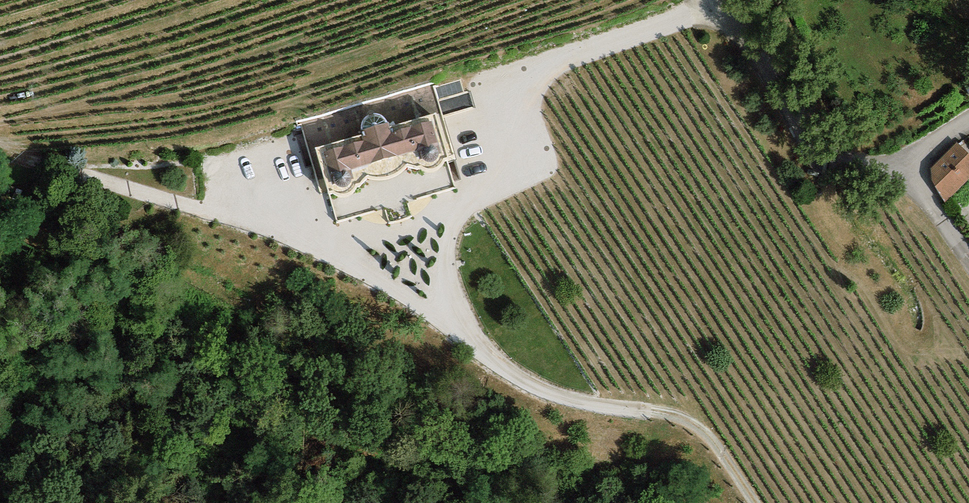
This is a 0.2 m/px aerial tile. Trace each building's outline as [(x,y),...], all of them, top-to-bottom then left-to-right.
[(436,94),(313,125),(330,194),(453,164),(436,94)] [(932,169),(932,182),(944,203),(968,180),(968,155),(957,144),(932,169)]
